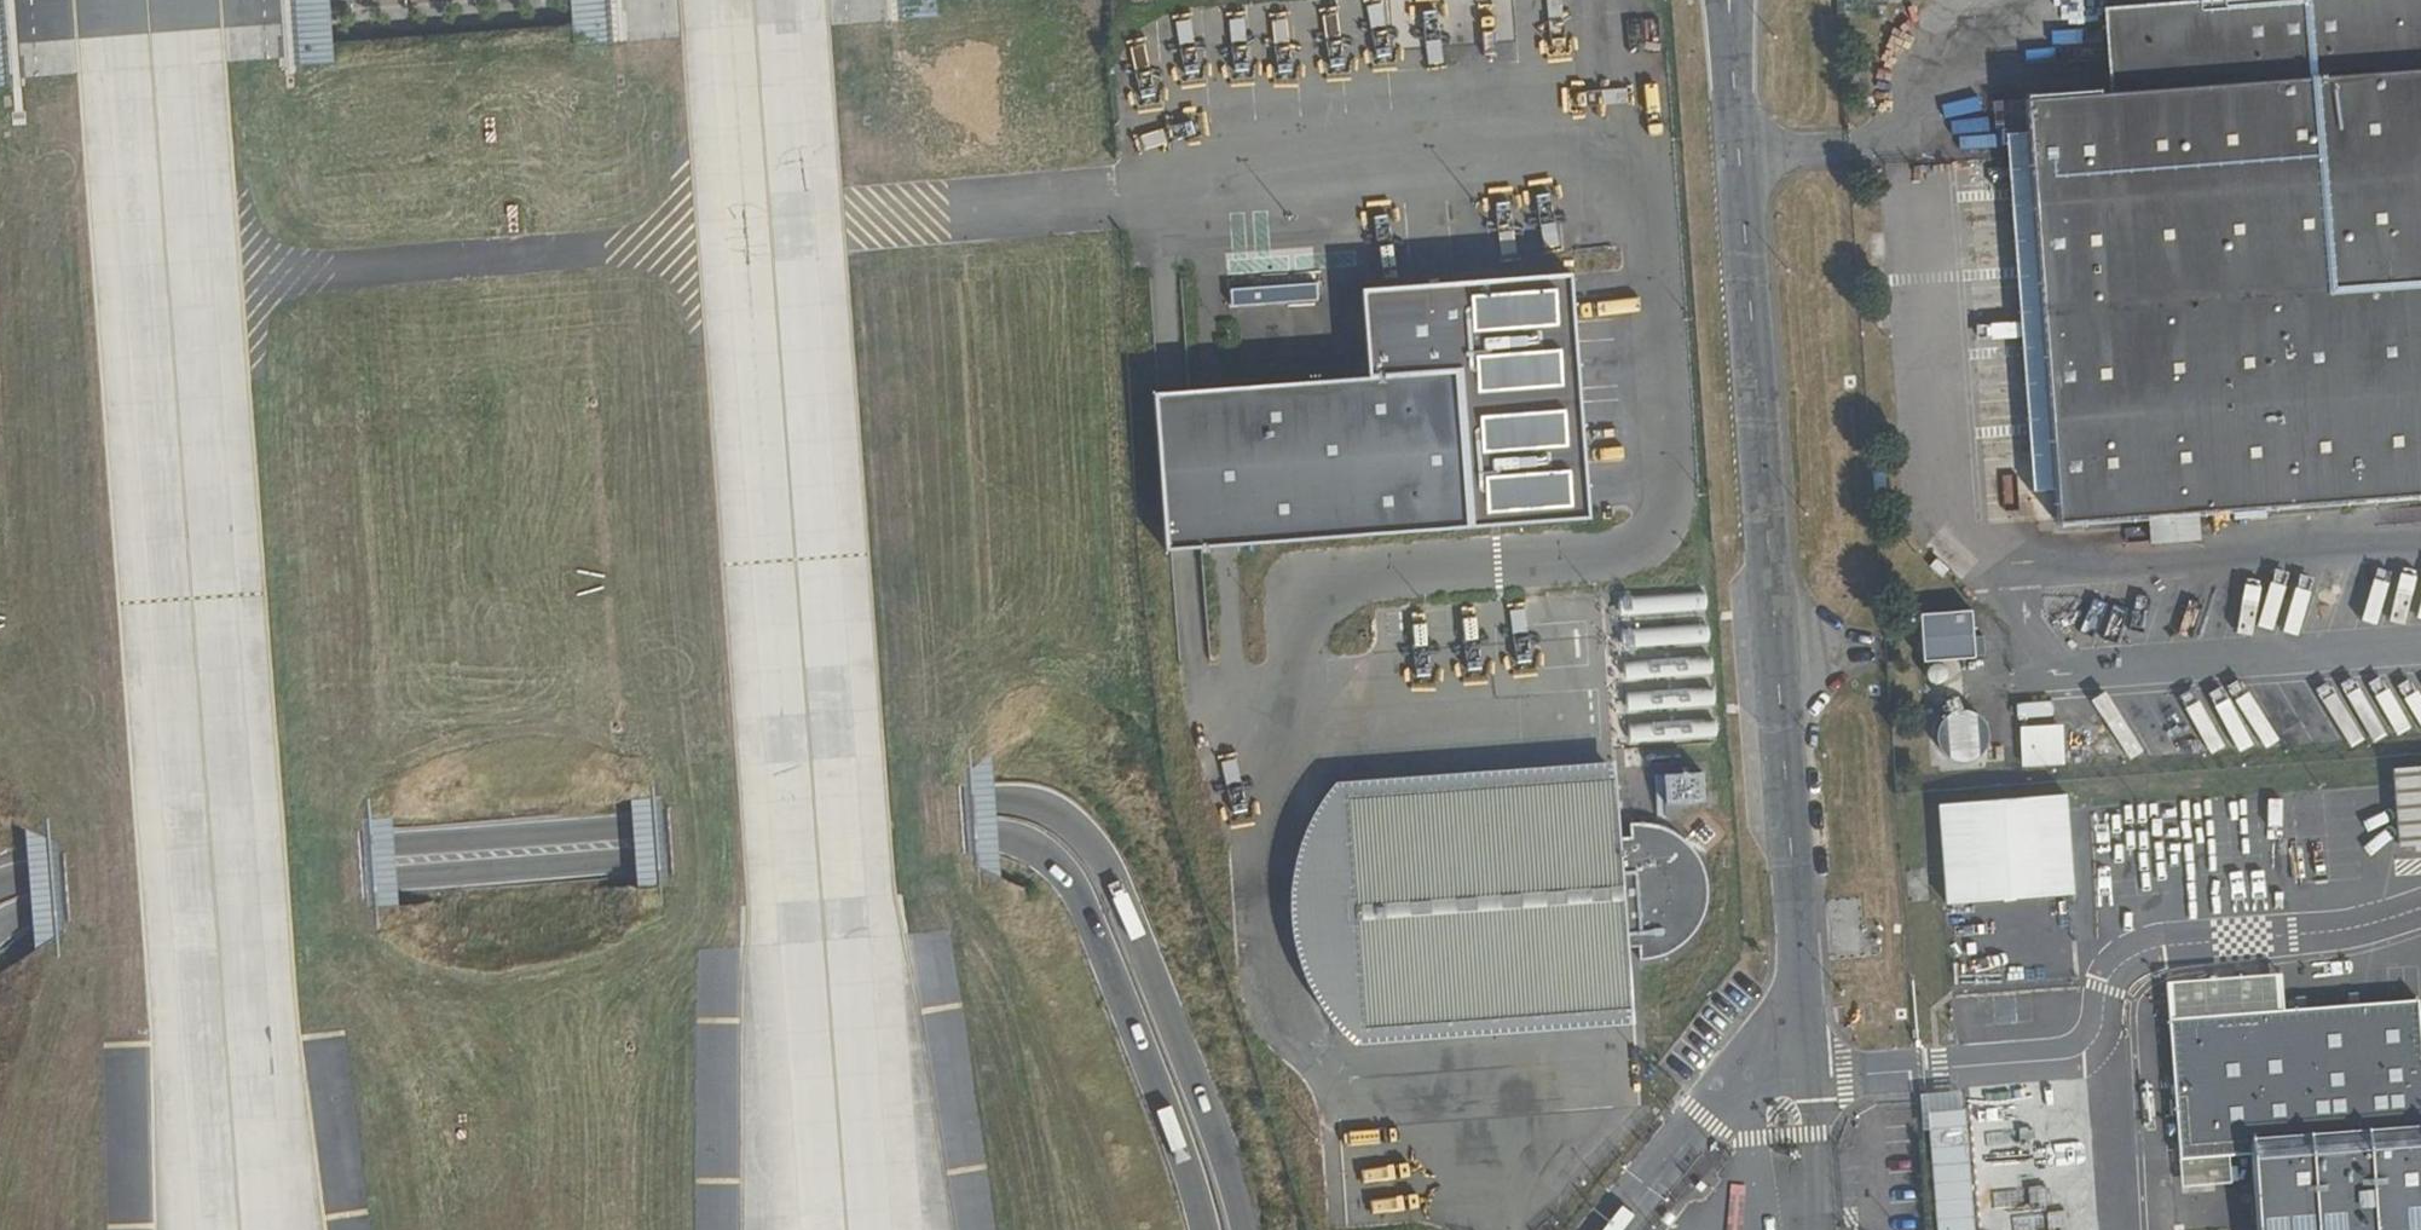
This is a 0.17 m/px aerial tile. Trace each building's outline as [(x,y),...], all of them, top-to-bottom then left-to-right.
[(2103,4),(2108,55),(2111,90),(2024,98),(2026,132),(2030,132),(2056,523),(2420,496),(2420,0),(2166,0),(2103,4)] [(1564,275),(1389,288),(1355,298),(1361,379),(1151,396),(1163,551),(1584,519),(1564,275)] [(1972,611),(1922,615),(1935,780),(1994,776),(1989,732),(1979,716),(1964,711),(1948,672),(1948,658),(1976,656),(1972,611)] [(1482,1036),(1636,1025),(1630,949),(1639,948),(1642,961),(1670,956),(1690,941),(1700,928),(1709,904),(1705,869),(1694,850),(1681,836),(1664,828),(1651,824),(1631,825),(1632,838),(1622,839),(1616,762),(1336,783),(1313,817),(1307,831),(1292,880),(1292,924),(1295,946),(1301,967),(1310,987),(1325,1011),(1341,1032),(1356,1047),(1482,1036)] [(2394,771),(2401,847),(2420,846),(2420,769),(2394,771)] [(2077,895),(2068,795),(1939,806),(1948,906),(2056,897),(2066,896),(2077,895)] [(2418,1001),(2172,1020),(2182,1158),(2254,1151),(2260,1229),(2420,1229),(2420,1050),(2418,1001)] [(1919,1098),(1919,1104),(1922,1133),(1933,1132),(1939,1229),(1978,1229),(1966,1110),(1956,1111),(1954,1094),(1919,1098)]
